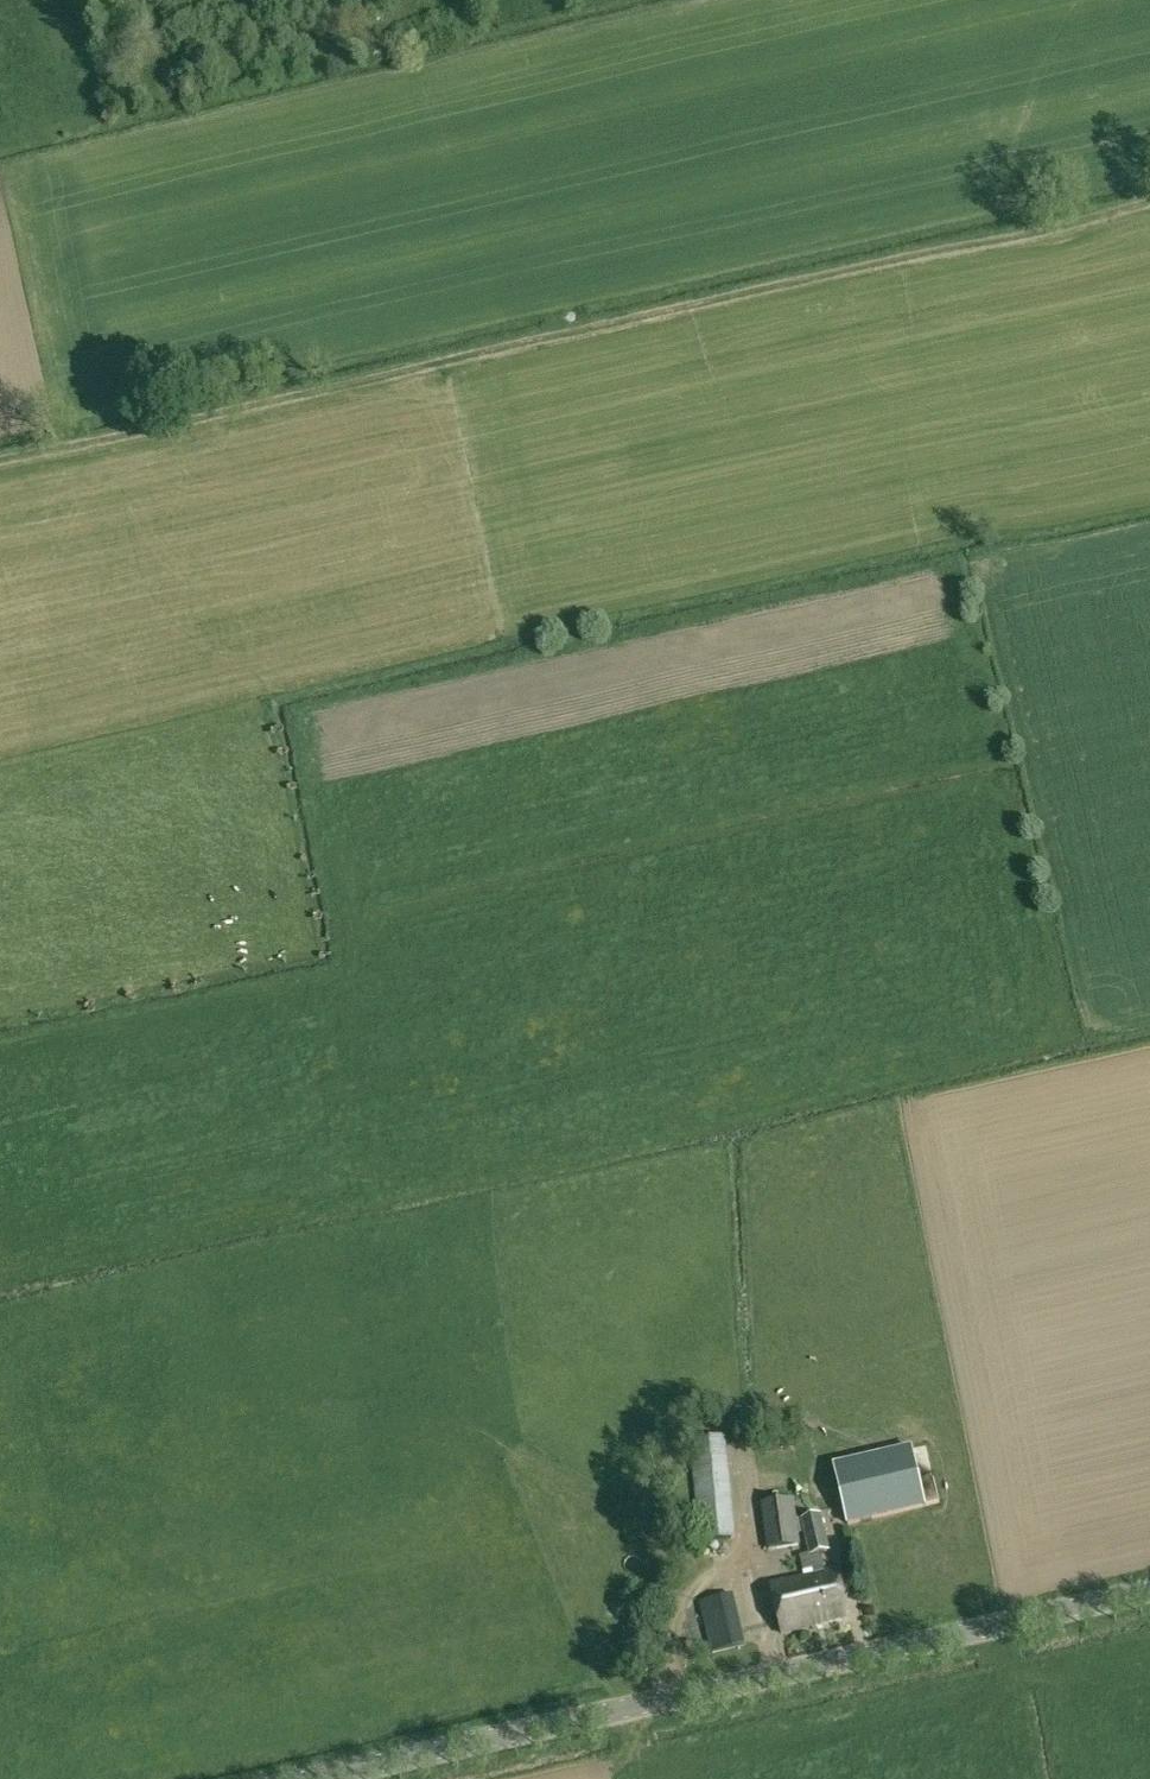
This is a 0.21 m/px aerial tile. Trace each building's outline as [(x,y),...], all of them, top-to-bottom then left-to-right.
[(364,19),(380,16),(377,0),(360,0),(364,19)] [(725,1438),(694,1441),(704,1539),(735,1536),(725,1438)] [(848,1524),(925,1506),(912,1449),(834,1467),(848,1524)] [(801,1546),(794,1499),(760,1504),(767,1551),(801,1546)] [(825,1571),(821,1553),(830,1551),(821,1514),(800,1519),(809,1555),(800,1556),(804,1576),(825,1571)] [(838,1568),(825,1571),(804,1576),(770,1584),(781,1634),(850,1618),(838,1568)] [(711,1653),(745,1646),(733,1594),(698,1601),(711,1653)]
